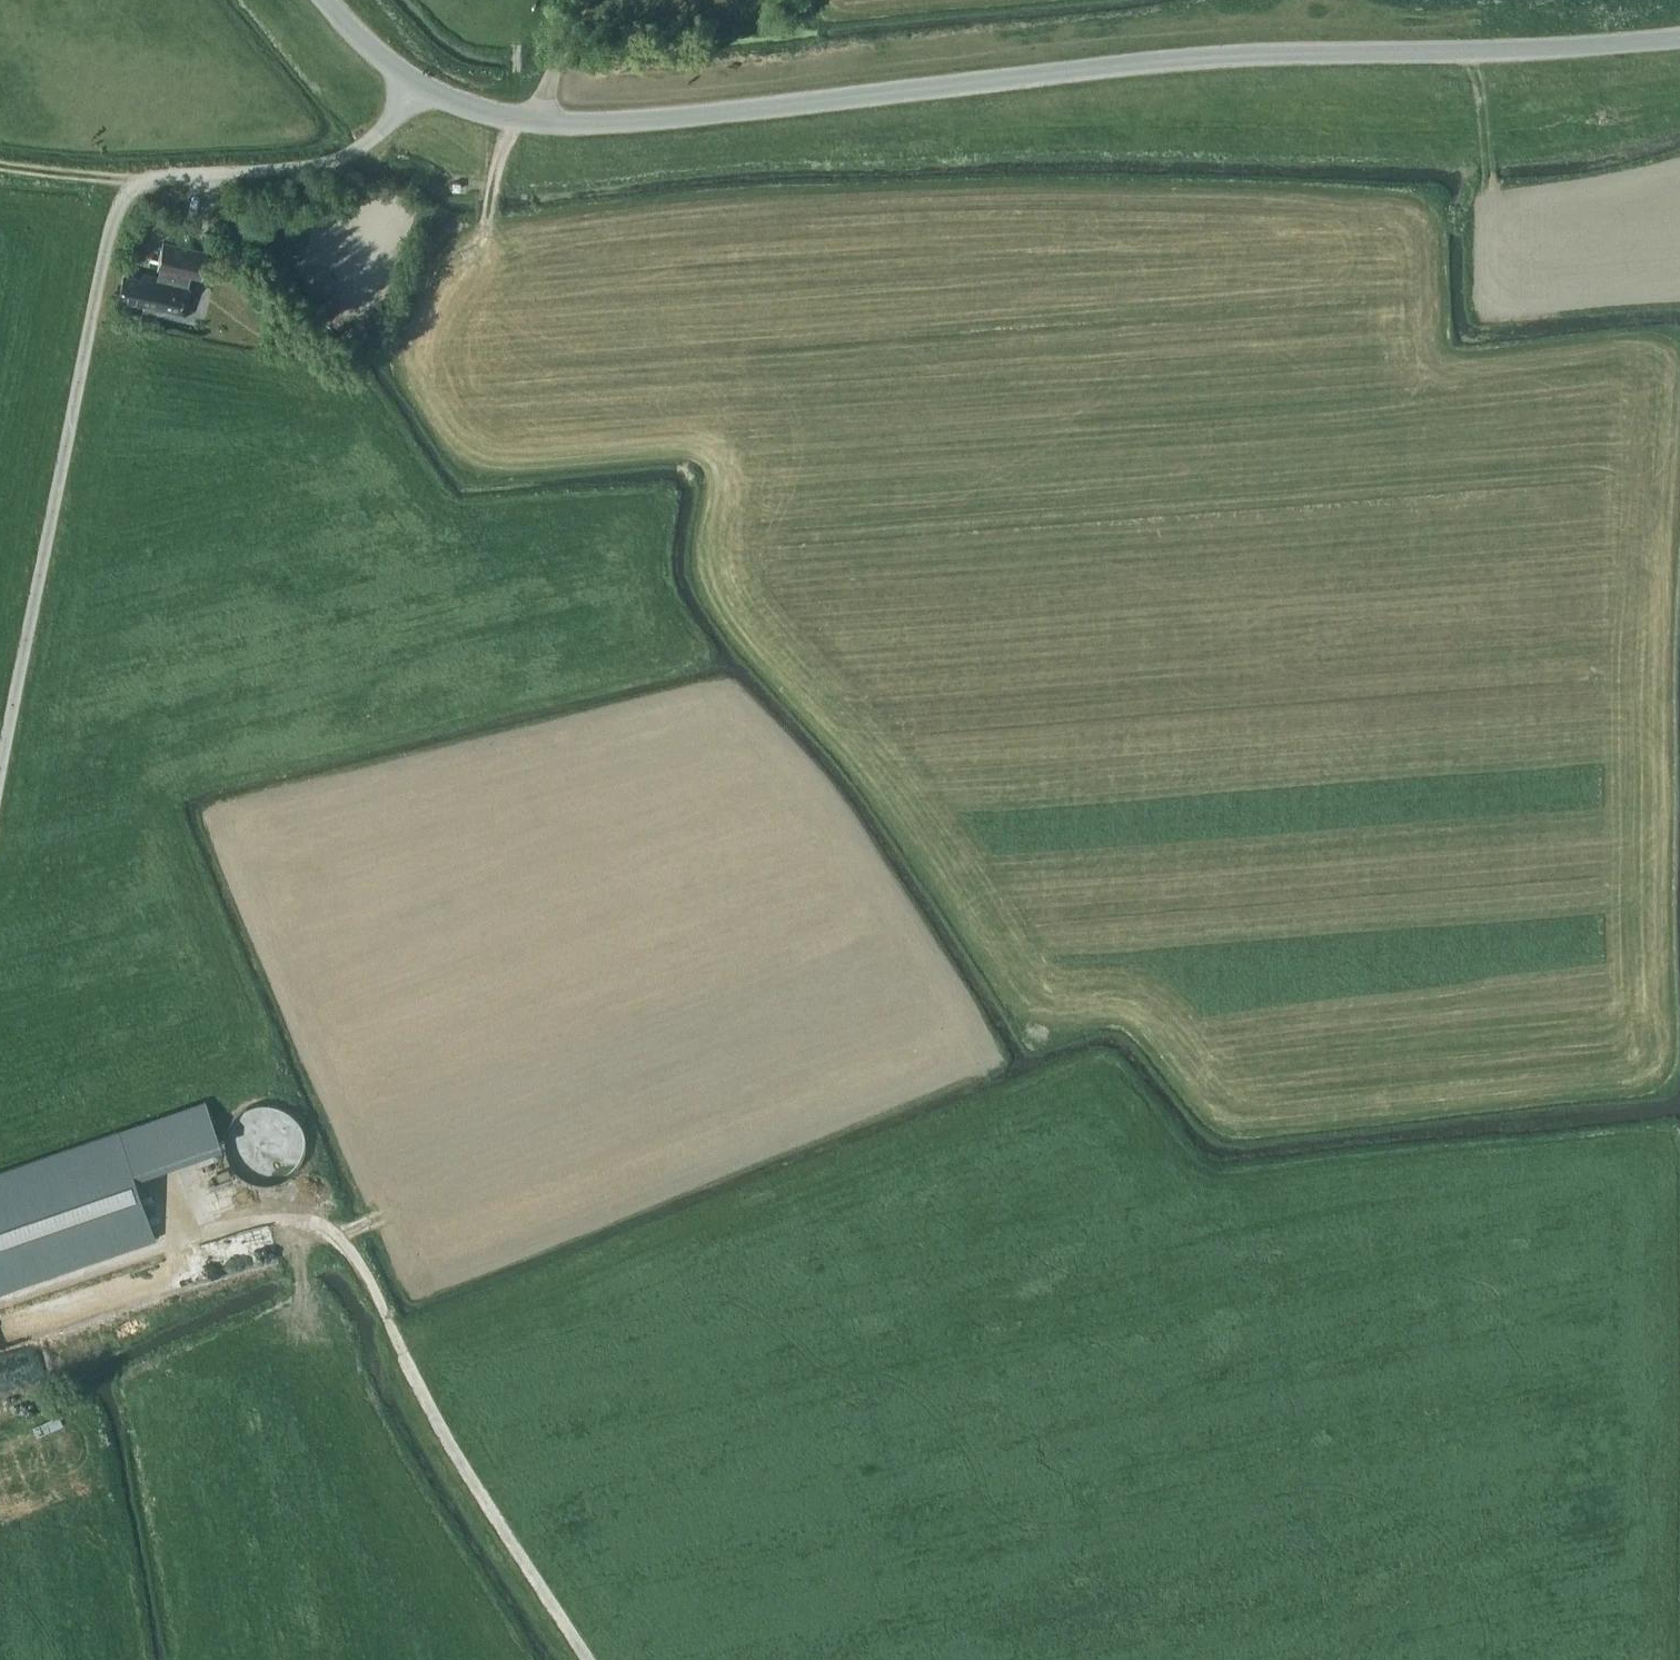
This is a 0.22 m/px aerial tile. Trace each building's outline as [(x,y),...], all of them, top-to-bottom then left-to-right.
[(123,275),(117,300),(143,306),(142,310),(182,319),(190,284),(185,283),(187,274),(200,277),(206,250),(161,241),(156,268),(160,269),(159,277),(141,274),(141,278),(123,275)] [(0,1172),(0,1292),(155,1238),(133,1176),(221,1146),(205,1101),(0,1172)]
